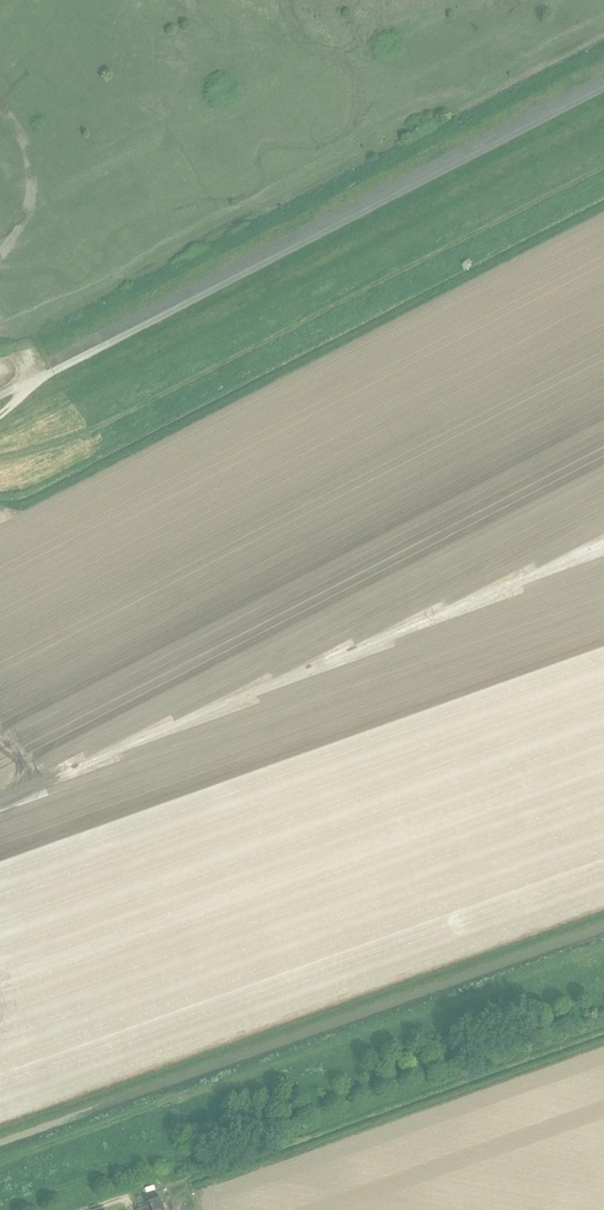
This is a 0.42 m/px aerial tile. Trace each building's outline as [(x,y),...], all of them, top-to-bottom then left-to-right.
[(160,1197),(149,1201),(151,1206),(139,1209),(164,1209),(160,1197)]
